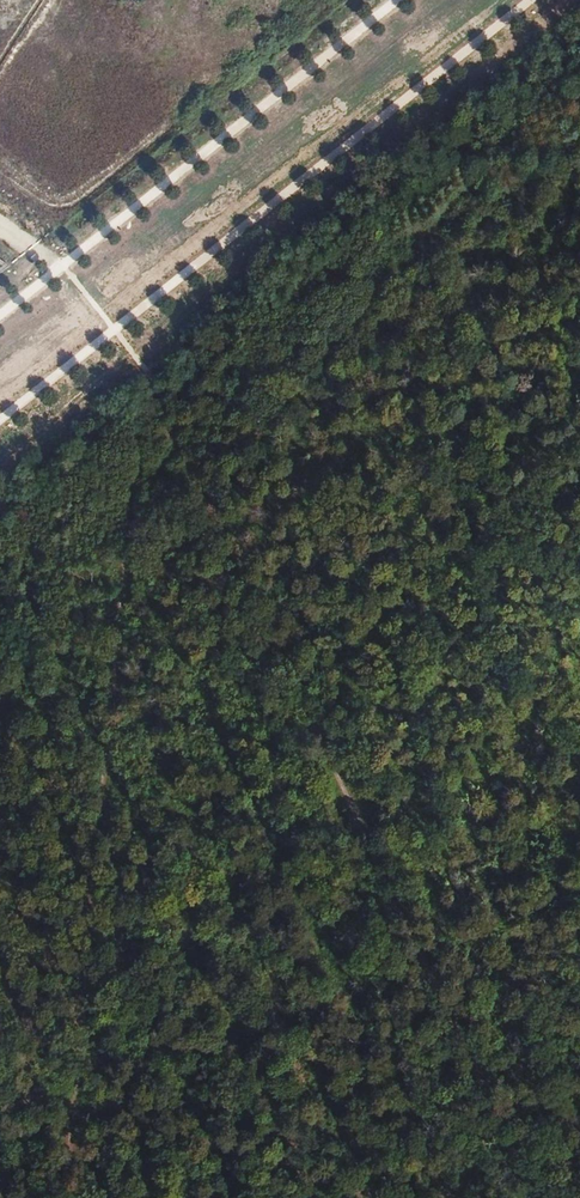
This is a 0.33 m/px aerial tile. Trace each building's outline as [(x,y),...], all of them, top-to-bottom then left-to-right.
[(70,18),(86,8),(81,0),(59,0),(70,18)]
